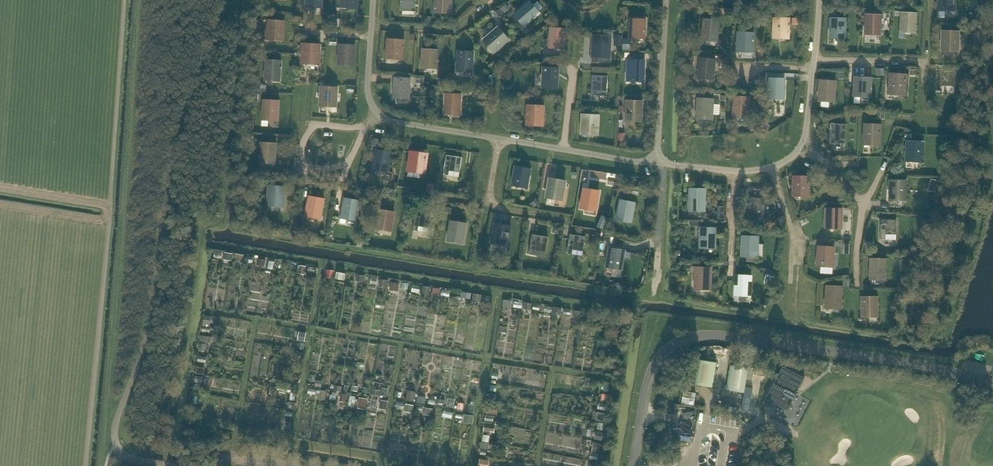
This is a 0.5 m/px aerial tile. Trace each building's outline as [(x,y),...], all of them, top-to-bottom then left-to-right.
[(416,0),(401,0),(400,11),(405,11),(405,6),(416,7),(416,0)] [(451,0),(436,0),(435,13),(440,13),(441,8),(451,9),(451,0)] [(939,11),(955,11),(955,0),(939,0),(939,11)] [(533,5),(533,6),(529,2),(526,5),(515,14),(525,26),(540,13),(533,5)] [(916,33),(917,13),(907,13),(902,13),(902,17),(901,17),(900,32),(916,33)] [(881,35),(881,16),(866,15),(865,34),(881,35)] [(789,33),(789,19),(779,18),(779,19),(774,19),(774,23),(774,38),(779,38),(779,33),(789,33)] [(645,34),(646,19),(636,19),(631,19),(631,24),(630,24),(630,38),(635,38),(635,34),(645,34)] [(845,38),(846,19),(836,19),(831,19),(831,23),(830,23),(830,38),(845,38)] [(717,40),(719,21),(709,20),(704,20),(704,24),(703,24),(702,39),(717,40)] [(283,36),(284,21),(274,21),(269,21),(269,25),(268,40),(273,40),(273,35),(283,36)] [(502,32),(504,30),(500,26),(484,40),(487,44),(491,41),(497,49),(509,39),(502,32)] [(565,48),(566,29),(555,28),(555,29),(551,29),(550,33),(549,42),(545,41),(545,48),(565,48)] [(958,46),(958,32),(948,31),(948,32),(943,32),(943,36),(942,51),(947,51),(947,46),(958,46)] [(738,37),(737,52),(753,52),(753,47),(754,33),(744,32),(744,33),(739,33),(739,37),(738,37)] [(609,56),(610,37),(594,36),(593,55),(609,56)] [(402,55),(404,40),(394,39),(393,40),(389,39),(388,44),(387,58),(392,59),(392,54),(402,55)] [(318,64),(320,45),(309,44),(309,45),(305,45),(304,49),(303,64),(318,64)] [(354,60),(355,46),(345,45),(345,46),(340,45),(340,50),(339,50),(339,64),(344,65),(344,60),(354,60)] [(437,69),(438,50),(428,49),(428,50),(423,49),(423,54),(422,54),(421,68),(437,69)] [(472,72),(474,52),(458,51),(457,71),(472,72)] [(714,79),(715,60),(705,59),(700,59),(700,63),(698,78),(714,79)] [(280,81),(281,61),(266,60),(265,80),(280,81)] [(643,76),(644,61),(634,61),(634,62),(629,61),(629,66),(628,66),(628,80),(633,80),(633,76),(643,76)] [(543,72),(543,87),(550,87),(550,88),(551,88),(551,87),(558,88),(559,68),(544,67),(544,68),(543,72)] [(952,91),(953,72),(943,71),(943,72),(938,71),(938,76),(937,76),(937,90),(952,91)] [(905,95),(906,75),(891,74),(890,94),(905,95)] [(607,96),(608,77),(592,76),(591,95),(607,96)] [(870,97),(871,78),(855,77),(854,96),(870,97)] [(410,98),(410,79),(395,78),(394,98),(410,98)] [(784,94),(785,79),(774,79),(769,79),(769,83),(768,98),(773,98),(774,94),(784,94)] [(834,101),(836,82),(825,81),(825,82),(821,81),(820,86),(819,100),(834,101)] [(336,107),(337,88),(322,87),(321,106),(336,107)] [(453,94),(453,92),(446,91),(446,99),(445,99),(445,114),(460,114),(461,95),(453,94)] [(734,102),(733,116),(738,117),(749,117),(749,112),(750,98),(740,97),(740,98),(735,97),(735,102),(734,102)] [(712,119),(713,99),(698,99),(697,118),(712,119)] [(278,116),(279,101),(269,100),(269,101),(264,101),(264,105),(263,105),(263,120),(268,120),(268,115),(278,116)] [(642,116),(642,102),(632,101),(632,106),(627,106),(626,121),(631,121),(631,116),(642,116)] [(542,126),(544,106),(533,106),(529,106),(528,110),(527,125),(542,126)] [(597,135),(598,115),(588,115),(583,115),(583,119),(582,134),(597,135)] [(845,139),(846,124),(836,124),(831,124),(831,129),(830,129),(830,143),(835,143),(835,139),(845,139)] [(880,146),(881,125),(870,125),(870,126),(866,125),(865,130),(864,144),(869,144),(869,146),(880,146)] [(922,161),(923,142),(913,142),(908,142),(908,146),(907,146),(907,161),(922,161)] [(276,158),(276,144),(266,143),(266,144),(261,143),(261,148),(260,162),(265,163),(265,158),(276,158)] [(381,151),(376,151),(376,155),(375,155),(373,169),(388,172),(391,153),(381,151)] [(408,167),(408,169),(409,169),(409,171),(424,173),(427,154),(412,152),(409,167),(408,167)] [(452,156),(452,157),(447,156),(446,160),(444,174),(459,177),(462,158),(452,156)] [(521,167),(521,168),(516,167),(515,171),(512,185),(517,186),(518,182),(528,184),(531,169),(521,167)] [(809,177),(806,177),(794,177),(793,196),(808,196),(809,177)] [(550,178),(547,198),(562,200),(565,181),(551,178),(550,178)] [(931,179),(928,190),(934,192),(937,181),(931,179)] [(905,201),(906,181),(896,181),(891,181),(891,185),(890,200),(905,201)] [(283,206),(284,194),(285,187),(269,186),(268,205),(283,206)] [(596,211),(599,192),(584,189),(581,208),(596,211)] [(705,211),(705,189),(690,189),(689,208),(694,208),(694,211),(705,211)] [(314,197),(314,198),(310,197),(309,201),(308,201),(306,216),(321,218),(324,199),(314,197)] [(356,220),(360,201),(345,198),(341,218),(356,220)] [(749,202),(749,217),(754,217),(754,221),(758,221),(758,218),(764,218),(765,198),(755,198),(750,198),(750,202),(749,202)] [(625,201),(625,202),(620,201),(620,205),(619,205),(617,219),(621,220),(622,215),(633,217),(635,203),(625,201)] [(841,224),(842,209),(832,209),(827,209),(827,213),(826,213),(826,228),(831,228),(831,223),(841,224)] [(384,210),(384,211),(380,210),(379,214),(378,214),(376,229),(391,231),(395,212),(384,210)] [(429,232),(432,213),(421,212),(421,216),(416,215),(413,230),(418,231),(429,232)] [(896,234),(896,220),(886,219),(886,220),(881,220),(881,224),(880,239),(898,240),(898,235),(896,234)] [(456,222),(451,222),(451,226),(450,226),(448,240),(453,241),(453,236),(464,238),(466,224),(456,222)] [(501,225),(500,225),(496,224),(495,229),(495,228),(492,243),(497,244),(498,239),(508,241),(511,226),(501,225)] [(716,228),(702,228),(700,228),(700,248),(715,248),(716,228)] [(575,235),(571,234),(570,239),(569,239),(567,253),(572,254),(573,249),(583,251),(585,236),(575,235)] [(538,236),(534,236),(533,240),(532,240),(530,254),(535,255),(536,250),(546,252),(548,238),(538,236)] [(757,257),(758,237),(748,237),(743,237),(743,241),(742,256),(757,257)] [(833,262),(834,247),(819,246),(817,266),(822,266),(823,261),(833,262)] [(610,248),(609,253),(606,267),(622,270),(625,250),(610,248)] [(886,279),(886,259),(871,259),(870,279),(886,279)] [(710,287),(711,268),(695,268),(695,287),(710,287)] [(750,296),(751,276),(741,276),(736,276),(736,280),(735,295),(750,296)] [(841,309),(842,287),(832,286),(832,287),(827,287),(827,291),(826,291),(825,305),(830,306),(830,308),(841,309)] [(862,317),(877,317),(877,297),(867,297),(867,298),(862,298),(862,302),(862,317)] [(717,362),(699,359),(695,384),(712,387),(717,362)] [(744,393),(748,368),(731,365),(726,390),(744,393)] [(782,366),(765,398),(788,411),(805,378),(782,366)] [(684,391),(681,403),(695,405),(697,393),(684,391)] [(733,405),(731,412),(743,415),(745,407),(733,405)] [(745,407),(743,415),(755,417),(757,410),(745,407)]
